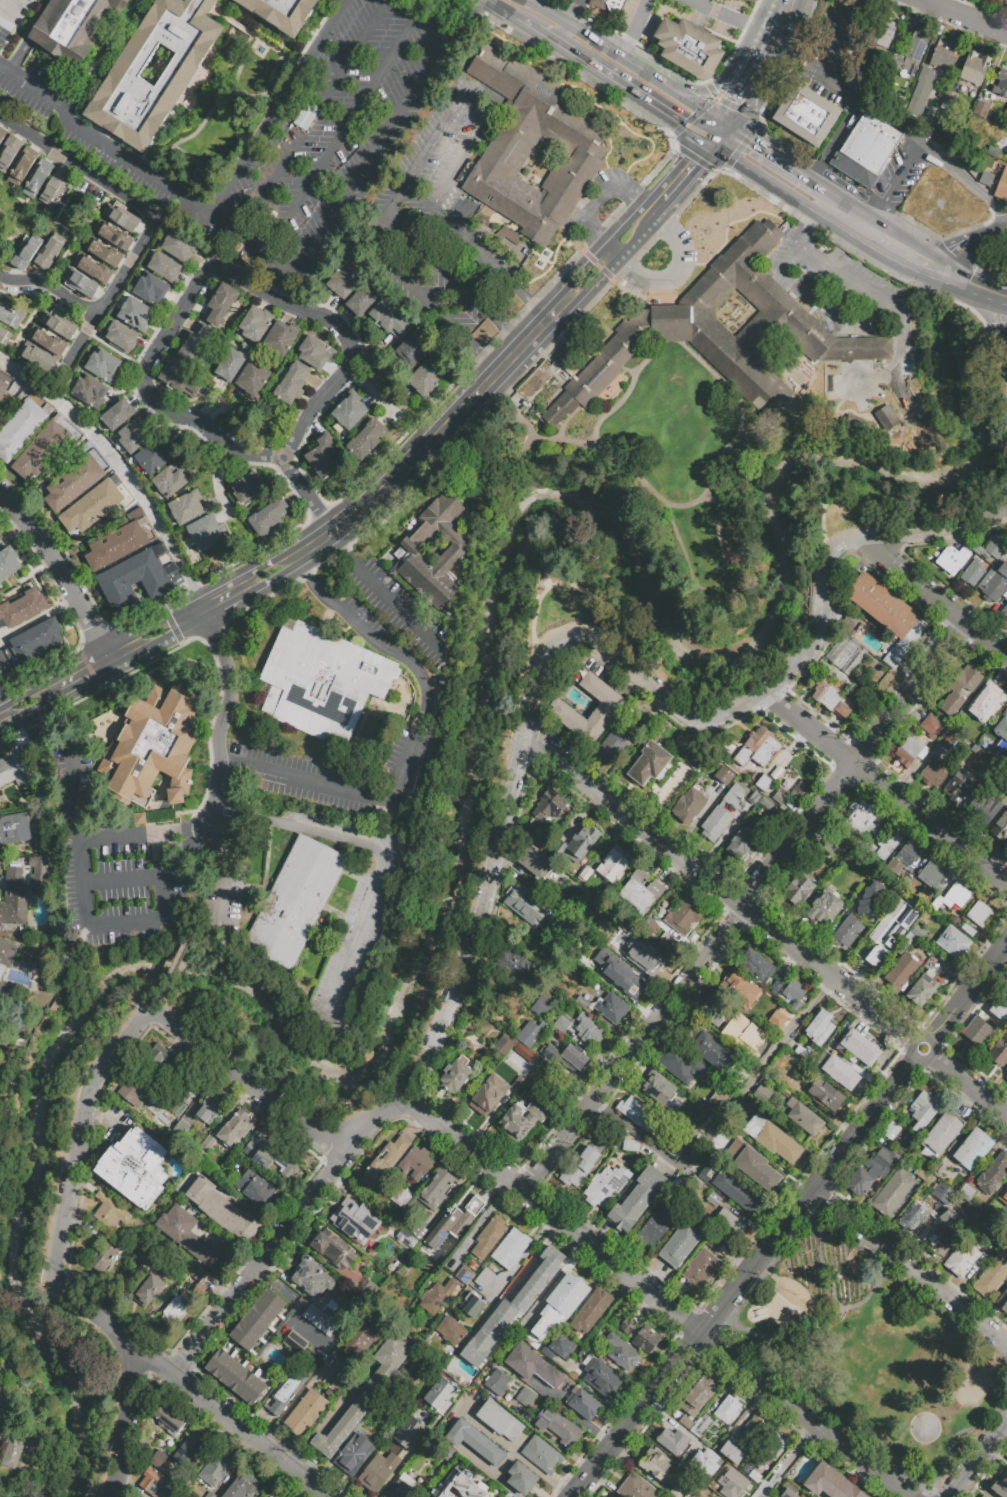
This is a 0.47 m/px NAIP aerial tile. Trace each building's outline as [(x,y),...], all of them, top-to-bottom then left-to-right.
[(41,15),(51,0),(129,0),(120,13),(114,10),(78,68),(62,58),(59,64),(39,52),(42,46),(23,34),(37,12),(41,15)] [(184,1),(182,0),(156,0),(83,114),(144,153),(225,27),(207,16),(217,0),(185,0),(184,1)] [(294,39),(319,0),(233,0),(294,39)] [(624,0),(587,0),(586,3),(616,17),(624,0)] [(664,17),(653,36),(659,40),(657,44),(664,48),(659,55),(696,76),(695,77),(700,80),(702,80),(705,80),(708,79),(710,76),(714,72),(712,71),(723,52),(718,49),(722,41),(682,18),(678,25),(664,17)] [(887,49),(898,24),(879,17),(869,41),(887,49)] [(913,77),(928,40),(926,39),(928,33),(916,29),(914,35),(912,34),(904,56),(893,52),(888,67),(913,77)] [(461,189),(521,226),(518,231),(543,247),(558,223),(561,225),(563,221),(565,222),(602,162),(599,160),(607,148),(598,143),(606,129),(558,100),(565,88),(511,54),(509,57),(482,41),(463,70),(507,97),(502,104),(510,109),(461,189)] [(949,73),(960,47),(951,44),(949,49),(936,44),(928,64),(936,68),(937,65),(943,68),(942,70),(949,73)] [(980,86),(990,58),(982,55),(981,58),(974,56),(975,52),(969,49),(958,78),(980,86)] [(1006,98),(1006,67),(1001,65),(991,91),(1006,98)] [(922,66),(935,71),(933,75),(935,76),(933,81),(931,80),(930,82),(932,82),(931,84),(932,85),(920,115),(906,110),(917,83),(916,82),(922,66)] [(793,80),(842,110),(814,155),(765,125),(793,80)] [(984,117),(989,104),(976,99),(971,112),(984,117)] [(828,164),(838,148),(840,149),(864,110),(903,134),(870,189),(828,164)] [(4,173),(0,170),(0,150),(10,133),(15,136),(15,137),(24,142),(17,154),(17,153),(4,173)] [(36,158),(18,187),(5,179),(24,150),(36,158)] [(54,166),(33,200),(22,192),(35,171),(34,170),(42,158),(54,166)] [(992,196),(1006,201),(1006,166),(1004,165),(992,196)] [(72,176),(61,192),(63,194),(56,204),(54,203),(51,207),(38,199),(59,168),(72,176)] [(983,170),(995,175),(990,188),(977,182),(983,170)] [(102,215),(109,204),(123,213),(125,209),(142,220),(133,235),(102,215)] [(92,232),(101,217),(134,238),(125,253),(92,232)] [(766,423),(793,393),(758,362),(783,336),(812,361),(891,359),(890,337),(833,337),(756,264),(783,233),(766,218),(761,223),(756,219),(721,254),(718,253),(707,264),(709,266),(676,305),(651,306),(651,309),(634,309),(614,329),(617,331),(564,388),(565,390),(540,417),(553,429),(577,403),(585,410),(621,370),(620,369),(637,350),(645,342),(686,340),(766,423)] [(160,248),(173,227),(202,244),(195,254),(192,252),(185,263),(160,248)] [(42,240),(24,271),(11,263),(20,247),(19,246),(25,235),(30,238),(33,234),(42,240)] [(82,248),(91,234),(123,255),(115,269),(82,248)] [(64,244),(47,272),(33,263),(39,253),(42,255),(46,248),(45,247),(51,236),(64,244)] [(70,264),(79,250),(113,271),(105,284),(94,277),(94,278),(70,264)] [(157,250),(184,265),(174,284),(147,268),(157,250)] [(330,277),(345,262),(363,280),(344,300),(335,291),(332,294),(324,286),(332,278),(330,277)] [(69,265),(100,285),(92,298),(61,279),(69,265)] [(145,278),(148,272),(171,285),(160,303),(153,299),(151,303),(132,292),(141,276),(145,278)] [(207,306),(212,299),(209,297),(214,288),(218,290),(223,282),(240,293),(234,303),(233,302),(217,327),(202,318),(209,307),(207,306)] [(345,304),(367,282),(380,296),(359,318),(345,304)] [(130,294),(155,309),(148,321),(151,323),(144,334),(116,318),(130,294)] [(369,313),(383,299),(412,328),(398,342),(369,313)] [(14,330),(0,321),(0,302),(3,304),(1,306),(10,311),(14,305),(25,313),(14,330)] [(36,320),(45,306),(51,310),(53,308),(64,315),(62,317),(78,327),(69,340),(36,320)] [(258,344),(236,330),(252,306),(265,314),(267,310),(276,316),(258,344)] [(114,319),(139,333),(127,354),(109,343),(110,340),(105,337),(109,330),(108,329),(114,319)] [(277,319),(288,326),(291,322),(301,329),(281,360),(260,346),(277,319)] [(173,353),(188,329),(193,332),(200,321),(215,331),(193,365),(173,353)] [(25,337),(34,324),(46,332),(47,331),(62,340),(67,343),(57,358),(25,337)] [(4,347),(0,344),(0,325),(12,334),(4,347)] [(415,330),(433,348),(412,369),(393,352),(415,330)] [(309,333),(337,351),(330,362),(327,361),(321,371),(298,357),(300,354),(297,352),(309,333)] [(17,354),(24,343),(25,344),(27,340),(57,359),(47,375),(17,354)] [(97,345),(123,361),(116,373),(119,374),(112,385),(84,368),(97,345)] [(231,384),(214,373),(231,346),(239,352),(240,350),(246,354),(245,355),(248,357),(231,384)] [(158,378),(170,359),(180,365),(179,367),(203,382),(193,398),(183,392),(182,393),(158,378)] [(235,383),(251,359),(272,372),(256,397),(235,383)] [(426,359),(445,377),(436,386),(438,388),(424,401),(414,391),(416,390),(406,380),(426,359)] [(291,406),(274,394),(296,360),(312,370),(304,381),(306,382),(302,389),(305,391),(299,400),(296,398),(291,406)] [(839,360),(827,360),(827,374),(839,374),(839,360)] [(87,373),(110,386),(103,398),(105,399),(99,410),(70,393),(80,377),(84,379),(87,373)] [(10,385),(0,400),(0,379),(10,385)] [(17,397),(28,384),(32,389),(22,401),(17,397)] [(331,413),(345,398),(346,398),(351,393),(370,410),(350,431),(331,413)] [(7,464),(0,458),(0,430),(28,397),(42,409),(47,403),(54,409),(7,464)] [(100,416),(124,399),(131,408),(133,407),(137,412),(111,431),(100,416)] [(899,421),(887,403),(872,413),(883,431),(899,421)] [(57,412),(65,419),(60,425),(72,435),(35,477),(30,472),(24,478),(10,466),(57,412)] [(114,435),(136,417),(147,431),(143,434),(148,440),(131,455),(114,435)] [(347,447),(367,425),(366,424),(372,418),(373,419),(375,417),(389,430),(361,460),(347,447)] [(896,435),(905,423),(924,436),(915,449),(896,435)] [(304,455),(320,445),(318,442),(316,443),(314,440),(320,435),(321,436),(326,432),(332,441),(334,440),(336,443),(332,446),(331,445),(326,448),(329,453),(328,454),(331,459),(333,458),(338,466),(337,467),(339,470),(322,481),(316,473),(314,475),(307,466),(310,464),(304,455)] [(134,456),(154,440),(161,449),(166,445),(175,457),(149,477),(134,456)] [(46,488),(89,453),(106,474),(55,515),(43,499),(50,493),(46,488)] [(149,482),(177,459),(185,469),(182,472),(189,481),(164,501),(149,482)] [(241,504),(233,492),(235,491),(232,486),(236,483),(235,482),(255,470),(265,486),(259,489),(261,491),(241,504)] [(114,473),(136,501),(125,509),(120,503),(81,533),(78,530),(71,535),(57,517),(114,473)] [(165,504),(178,497),(179,499),(180,498),(179,497),(187,493),(188,494),(195,490),(200,501),(199,501),(205,512),(178,527),(165,504)] [(403,526),(407,530),(403,535),(404,537),(399,543),(401,545),(393,553),(400,559),(389,571),(394,576),(397,572),(437,611),(458,589),(452,583),(456,578),(449,571),(465,554),(461,551),(471,541),(452,522),(464,509),(454,499),(445,490),(419,517),(415,513),(403,526)] [(262,538),(249,519),(281,495),(291,510),(280,518),(284,523),(262,538)] [(125,513),(140,505),(145,514),(130,522),(125,513)] [(185,527),(211,512),(220,526),(222,525),(230,538),(212,549),(210,547),(200,553),(185,527)] [(88,545),(137,519),(150,543),(92,573),(83,556),(91,552),(88,545)] [(996,531),(1006,540),(1006,546),(996,559),(997,560),(993,565),(979,554),(978,556),(969,548),(974,542),(983,549),(989,542),(986,540),(990,535),(992,536),(996,531)] [(94,577),(115,618),(140,605),(131,587),(141,582),(151,601),(174,588),(185,582),(163,540),(94,577)] [(22,567),(16,559),(18,558),(9,545),(0,552),(0,583),(22,567)] [(934,562),(946,546),(951,546),(957,552),(961,547),(971,554),(953,577),(934,562)] [(959,577),(974,557),(983,564),(985,562),(990,566),(972,588),(959,577)] [(1004,558),(1006,561),(1006,587),(995,603),(991,600),(989,603),(981,597),(984,594),(980,591),(981,590),(976,586),(992,566),(996,569),(1004,558)] [(846,597),(865,572),(923,618),(922,620),(904,643),(846,597)] [(49,607),(42,594),(40,595),(35,586),(23,592),(25,595),(9,604),(7,601),(0,605),(0,623),(2,627),(6,625),(8,629),(49,607)] [(286,615),(259,680),(271,685),(260,711),(273,717),(272,719),(345,750),(369,694),(384,700),(393,679),(396,681),(401,670),(397,668),(400,663),(286,615)] [(846,615),(857,623),(849,634),(838,625),(846,615)] [(6,672),(0,661),(0,652),(12,645),(9,640),(54,616),(73,650),(35,670),(29,660),(6,672)] [(934,629),(899,673),(888,664),(904,643),(922,620),(934,629)] [(844,633),(861,646),(841,671),(824,658),(844,633)] [(861,646),(868,652),(849,677),(841,671),(861,646)] [(967,663),(985,678),(966,701),(965,700),(950,718),(937,708),(948,694),(949,694),(952,691),(947,687),(967,663)] [(550,713),(591,746),(627,701),(588,670),(578,684),(601,702),(586,719),(557,696),(550,705),(554,708),(550,713)] [(821,676),(834,685),(832,687),(839,693),(838,695),(844,700),(845,698),(847,698),(853,702),(851,705),(853,706),(853,705),(855,706),(844,721),(832,712),(831,714),(810,697),(817,688),(813,685),(821,676)] [(965,708),(970,712),(967,717),(973,721),(976,719),(983,724),(990,715),(992,717),(998,710),(999,711),(1006,700),(1006,699),(1005,698),(1006,696),(1001,692),(1002,690),(988,679),(965,708)] [(135,699),(144,703),(154,685),(169,694),(173,686),(188,694),(186,698),(194,703),(191,708),(198,711),(189,729),(196,732),(183,756),(189,759),(184,768),(193,769),(189,795),(184,795),(184,803),(168,804),(167,789),(171,789),(173,779),(159,772),(144,800),(134,795),(128,806),(104,794),(119,766),(111,761),(120,743),(117,742),(126,726),(130,727),(132,722),(125,718),(135,699)] [(929,711),(945,725),(933,739),(917,726),(929,711)] [(998,724),(1000,725),(993,734),(1000,739),(1001,738),(1006,742),(1006,712),(998,724)] [(732,759),(743,768),(750,759),(763,769),(771,759),(772,760),(785,745),(773,736),(759,725),(732,759)] [(947,727),(959,737),(949,749),(937,739),(947,727)] [(611,731),(594,752),(610,765),(627,743),(625,741),(628,738),(617,729),(614,733),(611,731)] [(910,732),(930,747),(920,759),(915,755),(907,767),(897,760),(900,756),(894,752),(899,745),(900,746),(906,739),(905,739),(910,732)] [(650,738),(673,757),(662,769),(666,772),(658,782),(651,777),(642,787),(626,774),(643,753),(640,750),(650,738)] [(694,743),(712,757),(705,767),(702,765),(697,772),(686,763),(687,762),(683,758),(694,743)] [(20,752),(34,745),(42,761),(28,767),(20,752)] [(14,780),(18,786),(31,779),(28,773),(18,753),(4,761),(3,758),(0,760),(0,788),(14,780)] [(934,756),(919,775),(925,779),(922,783),(928,788),(932,784),(938,788),(952,770),(934,756)] [(713,775),(726,785),(728,782),(730,783),(736,775),(722,764),(713,775)] [(783,770),(774,781),(769,776),(778,765),(783,770)] [(771,766),(774,768),(769,774),(766,772),(771,766)] [(959,766),(941,791),(948,796),(945,800),(952,804),(953,802),(960,807),(974,786),(969,782),(973,776),(959,766)] [(754,785),(765,793),(773,782),(763,774),(754,785)] [(781,784),(785,779),(790,783),(786,788),(781,784)] [(721,799),(738,813),(742,807),(738,803),(745,794),(742,792),(744,789),(735,782),(721,799)] [(996,795),(976,823),(962,813),(965,810),(982,785),(996,795)] [(691,786),(708,799),(687,826),(669,812),(691,786)] [(551,787),(568,802),(551,821),(544,814),(538,821),(529,813),(542,799),(539,797),(546,788),(549,790),(551,787)] [(755,791),(762,796),(755,806),(747,801),(755,791)] [(771,798),(777,791),(787,799),(780,806),(771,798)] [(1002,806),(1006,810),(1006,816),(993,836),(990,834),(995,827),(984,819),(980,826),(976,823),(996,795),(997,795),(990,804),(999,810),(1002,806)] [(775,806),(769,813),(758,804),(763,797),(775,806)] [(854,800),(848,808),(853,812),(845,822),(861,835),(864,830),(872,837),(879,828),(872,823),(876,817),(872,814),(875,810),(859,798),(856,802),(854,800)] [(374,804),(388,807),(386,816),(372,813),(374,804)] [(717,804),(734,816),(726,827),(727,828),(722,835),(721,833),(713,844),(701,836),(705,831),(700,827),(717,804)] [(145,811),(146,823),(135,824),(133,812),(145,811)] [(2,847),(0,848),(0,817),(27,812),(27,814),(32,842),(2,847)] [(993,836),(1006,846),(1006,845),(1006,816),(993,836)] [(585,825),(579,832),(577,830),(570,839),(572,840),(567,846),(562,853),(577,864),(601,834),(590,826),(588,828),(585,825)] [(723,848),(730,854),(724,862),(736,872),(767,835),(756,826),(750,832),(743,826),(742,828),(741,827),(736,833),(737,835),(736,836),(734,835),(723,848)] [(892,830),(884,840),(881,837),(875,844),(879,846),(873,854),(884,862),(902,839),(892,830)] [(292,971),(349,859),(325,844),(300,833),(244,945),(269,959),(292,971)] [(529,840),(544,852),(549,846),(535,833),(529,840)] [(832,834),(843,842),(834,856),(822,848),(832,834)] [(567,846),(562,853),(560,856),(552,850),(560,840),(567,846)] [(895,856),(909,867),(920,853),(906,842),(895,856)] [(614,843),(602,859),(604,861),(602,864),(600,863),(595,869),(600,873),(599,875),(604,879),(605,877),(612,883),(615,879),(617,880),(624,872),(621,870),(633,855),(626,849),(624,851),(614,843)] [(531,844),(556,864),(542,881),(517,862),(531,844)] [(893,856),(885,866),(895,875),(904,865),(893,856)] [(937,867),(928,861),(916,878),(924,884),(937,867)] [(586,865),(576,877),(583,883),(593,871),(586,865)] [(5,906),(0,905),(0,923),(26,924),(27,886),(21,886),(21,866),(6,866),(5,906)] [(645,887),(643,885),(650,875),(638,866),(631,875),(632,876),(618,894),(625,900),(626,899),(632,904),(645,887)] [(937,867),(924,884),(932,890),(945,873),(937,867)] [(799,869),(817,882),(814,885),(815,886),(802,905),(798,903),(796,906),(781,895),(799,869)] [(31,870),(48,871),(47,890),(31,889),(31,870)] [(645,887),(632,904),(638,908),(636,910),(643,916),(645,913),(647,915),(651,910),(648,909),(657,897),(659,899),(667,888),(654,878),(650,883),(650,882),(646,887),(645,887)] [(854,916),(870,914),(869,913),(875,913),(874,903),(877,903),(876,896),(879,896),(885,886),(878,881),(874,880),(871,881),(870,883),(869,885),(869,887),(869,888),(866,888),(865,888),(864,890),(864,892),(863,892),(861,895),(862,901),(855,902),(856,909),(853,909),(854,916)] [(955,881),(942,898),(938,895),(929,906),(935,911),(941,902),(949,908),(953,903),(960,908),(972,894),(955,881)] [(518,882),(532,892),(533,890),(553,904),(549,911),(551,913),(543,923),(540,921),(535,928),(502,904),(518,882)] [(822,890),(810,905),(812,906),(805,915),(814,922),(815,920),(817,921),(822,915),(831,922),(846,904),(839,898),(842,894),(830,884),(824,891),(822,890)] [(685,893),(679,902),(681,902),(676,909),(674,907),(671,913),(668,911),(661,921),(683,936),(693,922),(697,925),(705,915),(692,906),(696,901),(685,893)] [(895,948),(874,974),(856,959),(872,939),(869,937),(900,898),(908,904),(909,902),(914,906),(913,908),(920,913),(906,931),(900,926),(887,942),(895,948)] [(978,899),(965,916),(980,927),(993,911),(978,899)] [(849,914),(864,926),(846,948),(832,936),(849,914)] [(613,915),(604,926),(620,939),(629,927),(613,915)] [(660,926),(655,932),(645,925),(649,918),(660,926)] [(964,923),(960,927),(971,936),(975,932),(964,923)] [(910,931),(916,924),(922,929),(916,936),(910,931)] [(942,932),(949,924),(972,941),(966,950),(942,932)] [(900,940),(894,937),(900,928),(906,932),(900,940)] [(907,945),(902,941),(909,932),(914,936),(907,945)] [(942,932),(966,950),(958,960),(935,942),(942,932)] [(2,975),(0,980),(0,939),(22,946),(16,969),(6,966),(3,975),(2,975)] [(582,955),(598,968),(601,965),(615,975),(612,980),(622,988),(620,991),(635,1003),(652,981),(627,962),(625,964),(594,940),(582,955)] [(638,961),(656,974),(661,966),(662,967),(669,957),(649,942),(643,950),(645,951),(638,961)] [(509,944),(535,966),(532,971),(536,974),(526,986),(523,983),(519,987),(518,985),(517,987),(491,966),(509,944)] [(749,950),(746,955),(745,954),(739,961),(741,963),(738,966),(762,984),(767,978),(768,980),(771,977),(772,978),(776,973),(775,972),(777,969),(771,965),(770,967),(764,962),(765,961),(756,954),(755,955),(749,950)] [(920,964),(910,977),(913,979),(903,992),(900,990),(896,995),(880,982),(904,952),(920,964)] [(761,989),(755,997),(757,999),(746,1012),(718,990),(719,988),(717,987),(719,985),(732,967),(761,989)] [(930,971),(927,975),(923,972),(903,996),(919,1009),(938,986),(932,981),(931,983),(930,982),(935,975),(930,971)] [(779,975),(786,981),(776,992),(770,986),(779,975)] [(792,978),(781,992),(782,993),(781,994),(788,999),(789,997),(794,1001),(787,1009),(795,1015),(804,1004),(800,1000),(807,991),(792,978)] [(7,1001),(0,999),(0,980),(12,984),(7,1001)] [(985,1014),(1006,986),(1006,1021),(1001,1028),(985,1014)] [(591,1007),(615,1026),(631,1006),(610,990),(603,1000),(599,997),(591,1007)] [(541,994),(529,1008),(543,1018),(554,1004),(541,994)] [(579,995),(589,1002),(583,1009),(574,1001),(579,995)] [(709,998),(730,1014),(719,1029),(698,1013),(709,998)] [(803,1030),(812,1036),(809,1040),(819,1048),(836,1027),(829,1022),(833,1016),(820,1007),(803,1030)] [(776,1008),(788,1019),(778,1030),(766,1020),(776,1008)] [(577,1035),(594,1048),(606,1032),(597,1024),(597,1023),(581,1011),(576,1018),(580,1021),(574,1028),(579,1032),(577,1035)] [(976,1014),(994,1030),(977,1049),(971,1043),(972,1042),(961,1032),(976,1014)] [(560,1015),(551,1026),(562,1034),(571,1023),(560,1015)] [(514,1039),(529,1051),(549,1026),(542,1021),(538,1026),(529,1020),(514,1039)] [(698,1025),(756,1068),(741,1087),(684,1044),(698,1025)] [(851,1027),(838,1043),(852,1055),(849,1059),(854,1063),(857,1060),(865,1066),(866,1065),(871,1068),(883,1052),(851,1027)] [(1004,1032),(1006,1034),(1006,1059),(1001,1067),(985,1055),(1004,1032)] [(760,1033),(773,1042),(767,1049),(755,1040),(760,1033)] [(503,1038),(514,1047),(505,1058),(494,1049),(503,1038)] [(530,1061),(535,1054),(515,1040),(510,1048),(530,1061)] [(157,1042),(150,1051),(155,1055),(149,1063),(157,1070),(164,1061),(171,1066),(177,1058),(173,1055),(175,1052),(169,1047),(167,1050),(157,1042)] [(549,1043),(561,1052),(552,1063),(540,1054),(549,1043)] [(710,1071),(703,1081),(692,1072),(682,1084),(677,1080),(678,1079),(658,1064),(674,1043),(710,1071)] [(798,1044),(808,1053),(803,1059),(793,1050),(798,1044)] [(570,1046),(561,1058),(580,1073),(591,1059),(582,1052),(584,1051),(577,1046),(574,1050),(570,1046)] [(831,1053),(843,1063),(845,1062),(854,1069),(853,1071),(862,1078),(850,1092),(819,1068),(831,1053)] [(538,1063),(530,1074),(520,1067),(528,1056),(538,1063)] [(457,1058),(474,1073),(456,1093),(453,1090),(449,1094),(441,1086),(443,1083),(439,1079),(445,1073),(443,1070),(449,1063),(451,1065),(457,1058)] [(195,1097),(208,1080),(187,1065),(174,1081),(195,1097)] [(138,1098),(143,1101),(135,1111),(114,1095),(122,1085),(119,1083),(124,1077),(131,1083),(138,1073),(154,1085),(145,1096),(142,1093),(138,1098)] [(645,1075),(662,1087),(666,1081),(678,1090),(664,1108),(636,1087),(645,1075)] [(817,1076),(845,1098),(834,1113),(806,1091),(817,1076)] [(488,1079),(470,1100),(472,1102),(468,1106),(483,1119),(495,1105),(496,1106),(504,1096),(501,1094),(503,1092),(488,1079)] [(762,1086),(774,1096),(766,1107),(754,1097),(762,1086)] [(717,1088),(706,1101),(717,1110),(728,1096),(717,1088)] [(781,1094),(787,1098),(791,1094),(785,1089),(781,1094)] [(923,1089),(909,1106),(915,1110),(910,1115),(915,1119),(913,1120),(915,1122),(911,1128),(918,1134),(944,1102),(934,1093),(931,1097),(923,1089)] [(662,1118),(648,1134),(615,1107),(621,1099),(624,1102),(630,1094),(642,1104),(643,1103),(662,1118)] [(208,1095),(201,1106),(202,1106),(194,1118),(205,1126),(210,1119),(213,1121),(217,1116),(220,1118),(223,1114),(220,1112),(224,1107),(208,1095)] [(792,1096),(825,1123),(813,1138),(785,1115),(790,1109),(785,1105),(792,1096)] [(514,1102),(498,1123),(506,1130),(503,1134),(518,1145),(536,1122),(540,1125),(552,1111),(534,1097),(529,1102),(523,1097),(519,1102),(517,1101),(516,1104),(514,1102)] [(689,1099),(677,1114),(692,1126),(704,1110),(689,1099)] [(216,1135),(224,1142),(224,1143),(225,1146),(227,1147),(230,1147),(233,1143),(236,1145),(243,1136),(244,1137),(250,1129),(252,1131),(257,1124),(249,1117),(250,1115),(241,1107),(229,1122),(228,1121),(216,1135)] [(946,1109),(920,1143),(939,1157),(965,1124),(946,1109)] [(756,1111),(804,1148),(791,1165),(775,1153),(773,1155),(741,1131),(756,1111)] [(172,1129),(181,1118),(190,1125),(181,1136),(172,1129)] [(627,1132),(614,1149),(597,1137),(610,1119),(627,1132)] [(880,1133),(891,1141),(901,1128),(891,1120),(880,1133)] [(134,1129),(132,1128),(121,1142),(119,1141),(116,1145),(113,1143),(93,1170),(147,1211),(165,1187),(162,1185),(170,1176),(163,1171),(165,1169),(160,1165),(165,1159),(164,1157),(168,1151),(166,1149),(166,1148),(137,1126),(134,1129)] [(995,1142),(970,1172),(961,1164),(959,1166),(953,1160),(954,1159),(951,1156),(976,1126),(995,1142)] [(360,1180),(373,1190),(412,1143),(401,1134),(393,1143),(390,1140),(363,1173),(365,1174),(360,1180)] [(208,1135),(216,1140),(214,1143),(216,1144),(213,1148),(211,1147),(204,1156),(197,1151),(208,1135)] [(251,1139),(260,1146),(251,1158),(242,1151),(251,1139)] [(623,1139),(622,1150),(637,1151),(638,1140),(623,1139)] [(688,1148),(678,1161),(667,1153),(677,1140),(688,1148)] [(585,1142),(601,1155),(576,1187),(572,1184),(569,1188),(559,1180),(562,1177),(560,1175),(585,1142)] [(252,1159),(267,1169),(271,1163),(273,1164),(274,1162),(281,1168),(278,1172),(290,1181),(298,1170),(297,1169),(301,1163),(274,1144),(271,1149),(263,1144),(252,1159)] [(745,1144),(768,1161),(766,1163),(784,1177),(771,1194),(730,1164),(745,1144)] [(883,1145),(900,1158),(883,1180),(878,1176),(860,1200),(842,1186),(858,1165),(861,1167),(870,1156),(872,1158),(883,1145)] [(414,1146),(420,1150),(422,1147),(430,1153),(428,1157),(434,1161),(422,1177),(421,1176),(417,1181),(410,1175),(413,1171),(409,1168),(405,1173),(398,1167),(414,1146)] [(1001,1149),(1006,1154),(1006,1172),(999,1181),(1000,1183),(988,1198),(977,1189),(978,1187),(974,1184),(976,1182),(974,1180),(981,1172),(982,1173),(1001,1149)] [(763,1202),(752,1216),(718,1189),(717,1191),(694,1172),(707,1157),(763,1202)] [(949,1168),(940,1179),(932,1172),(940,1161),(949,1168)] [(649,1163),(669,1180),(625,1235),(604,1218),(615,1204),(618,1206),(638,1182),(635,1180),(649,1163)] [(440,1164),(446,1169),(445,1170),(456,1178),(453,1182),(449,1188),(448,1188),(443,1194),(445,1196),(433,1211),(415,1197),(440,1164)] [(633,1174),(616,1194),(613,1191),(600,1207),(596,1203),(593,1207),(583,1199),(587,1195),(582,1191),(591,1181),(589,1180),(596,1171),(599,1174),(605,1167),(610,1171),(614,1166),(618,1169),(621,1165),(633,1174)] [(232,1186),(239,1192),(237,1194),(248,1202),(250,1199),(259,1206),(273,1187),(245,1166),(240,1172),(242,1174),(232,1186)] [(914,1174),(926,1184),(932,1177),(920,1166),(914,1174)] [(898,1167),(917,1181),(886,1219),(868,1205),(898,1167)] [(184,1195),(198,1206),(196,1209),(232,1235),(234,1233),(248,1244),(264,1223),(247,1211),(245,1214),(213,1190),(216,1186),(201,1174),(184,1195)] [(947,1206),(956,1194),(940,1181),(930,1193),(947,1206)] [(965,1183),(975,1191),(969,1200),(958,1192),(965,1183)] [(1006,1206),(1006,1184),(996,1198),(1006,1206)] [(98,1189),(133,1215),(126,1224),(119,1220),(112,1230),(93,1215),(102,1203),(93,1197),(98,1189)] [(713,1191),(724,1200),(717,1208),(707,1200),(713,1191)] [(474,1195),(485,1203),(457,1239),(449,1233),(435,1250),(424,1241),(445,1215),(446,1216),(449,1212),(452,1214),(456,1208),(461,1212),(474,1195)] [(329,1219),(333,1222),(331,1225),(352,1240),(353,1240),(366,1249),(383,1226),(371,1217),(376,1210),(364,1201),(360,1206),(346,1196),(329,1219)] [(913,1199),(893,1222),(912,1238),(914,1235),(921,1241),(929,1232),(922,1226),(925,1221),(928,1223),(933,1216),(913,1199)] [(217,1277),(155,1229),(175,1203),(199,1221),(190,1232),(218,1254),(222,1249),(233,1257),(217,1277)] [(322,1217),(317,1213),(326,1203),(331,1207),(322,1217)] [(676,1216),(653,1247),(648,1243),(645,1247),(634,1238),(660,1204),(676,1216)] [(948,1208),(930,1225),(947,1243),(950,1240),(946,1234),(960,1221),(948,1208)] [(724,1209),(745,1225),(734,1241),(712,1225),(724,1209)] [(495,1214),(475,1239),(478,1241),(470,1252),(482,1261),(508,1228),(504,1225),(506,1222),(495,1214)] [(703,1234),(674,1270),(656,1256),(676,1230),(684,1219),(703,1234)] [(419,1223),(428,1230),(420,1241),(410,1233),(419,1223)] [(514,1226),(489,1257),(511,1274),(523,1259),(521,1257),(533,1241),(523,1233),(522,1234),(514,1226)] [(308,1245),(321,1255),(323,1253),(332,1260),(329,1264),(343,1275),(359,1256),(353,1251),(354,1249),(327,1227),(322,1232),(320,1231),(308,1245)] [(413,1250),(403,1242),(399,1241),(397,1239),(396,1236),(403,1228),(420,1242),(413,1250)] [(124,1251),(116,1260),(111,1256),(106,1262),(101,1258),(108,1250),(97,1240),(103,1233),(124,1251)] [(712,1233),(722,1240),(715,1251),(704,1243),(712,1233)] [(383,1241),(388,1235),(401,1246),(397,1252),(383,1241)] [(942,1264),(960,1279),(970,1267),(975,1271),(986,1257),(966,1240),(957,1251),(955,1249),(942,1264)] [(549,1243),(566,1257),(522,1312),(520,1310),(510,1303),(543,1260),(539,1256),(549,1243)] [(943,1245),(950,1251),(944,1259),(936,1253),(943,1245)] [(1006,1266),(1006,1247),(1005,1245),(995,1256),(1006,1266)] [(702,1246),(725,1265),(719,1272),(716,1270),(700,1290),(680,1273),(702,1246)] [(291,1280),(292,1279),(290,1277),(291,1277),(295,1271),(297,1272),(300,1267),(298,1266),(302,1261),(302,1259),(302,1257),(302,1256),(304,1255),(305,1254),(307,1254),(308,1254),(311,1256),(314,1258),(313,1260),(323,1269),(322,1270),(337,1281),(330,1290),(327,1287),(322,1294),(320,1292),(315,1298),(304,1290),(305,1289),(301,1286),(300,1287),(291,1280)] [(971,1286),(990,1302),(1006,1281),(1006,1266),(995,1256),(971,1286)] [(148,1269),(135,1286),(122,1276),(128,1268),(135,1273),(137,1271),(136,1270),(141,1264),(148,1269)] [(463,1265),(474,1273),(465,1285),(454,1277),(463,1265)] [(199,1281),(206,1272),(198,1266),(190,1274),(199,1281)] [(485,1266),(495,1274),(483,1290),(473,1282),(485,1266)] [(569,1271),(544,1302),(547,1304),(539,1314),(542,1317),(529,1333),(540,1342),(555,1323),(559,1326),(566,1318),(567,1319),(591,1289),(569,1271)] [(152,1273),(146,1282),(144,1281),(135,1293),(136,1294),(131,1302),(144,1311),(153,1299),(155,1301),(167,1284),(152,1273)] [(437,1281),(444,1287),(451,1277),(459,1283),(433,1315),(416,1301),(427,1289),(429,1291),(437,1281)] [(200,1284),(207,1290),(200,1298),(193,1292),(200,1284)] [(598,1286),(569,1323),(585,1336),(614,1299),(598,1286)] [(278,1315),(258,1299),(267,1287),(287,1303),(278,1315)] [(1000,1313),(1002,1310),(1006,1314),(1006,1288),(992,1307),(1000,1313)] [(470,1291),(475,1294),(487,1303),(483,1308),(479,1313),(480,1313),(474,1320),(462,1311),(462,1310),(458,1307),(470,1291)] [(160,1319),(166,1324),(172,1318),(174,1320),(176,1317),(180,1320),(191,1307),(189,1305),(192,1300),(182,1292),(177,1298),(175,1296),(162,1312),(164,1313),(160,1319)] [(504,1298),(459,1355),(477,1369),(491,1350),(489,1349),(520,1310),(510,1303),(504,1298)] [(241,1319),(258,1299),(278,1315),(262,1336),(241,1319)] [(311,1304),(302,1316),(330,1339),(339,1327),(330,1320),(340,1309),(330,1302),(321,1313),(311,1304)] [(447,1315),(470,1332),(462,1342),(459,1340),(453,1348),(442,1339),(443,1338),(435,1331),(447,1315)] [(371,1317),(382,1327),(375,1335),(377,1336),(355,1362),(341,1349),(348,1340),(349,1341),(371,1317)] [(626,1317),(617,1330),(631,1341),(630,1343),(647,1356),(661,1337),(644,1324),(642,1328),(626,1317)] [(241,1319),(262,1336),(249,1353),(228,1337),(241,1319)] [(292,1329),(309,1341),(299,1355),(282,1342),(292,1329)] [(392,1332),(414,1349),(329,1460),(308,1444),(318,1431),(323,1435),(324,1434),(326,1436),(361,1391),(359,1389),(380,1362),(373,1356),(392,1332)] [(541,1350),(545,1346),(547,1347),(559,1332),(574,1344),(562,1359),(556,1354),(552,1359),(541,1350)] [(613,1332),(642,1355),(629,1372),(609,1356),(614,1350),(611,1347),(605,1343),(613,1332)] [(596,1336),(605,1343),(611,1347),(601,1360),(586,1348),(596,1336)] [(520,1340),(539,1356),(540,1356),(566,1378),(555,1391),(533,1373),(526,1382),(502,1362),(520,1340)] [(232,1359),(216,1379),(204,1370),(220,1350),(229,1357),(234,1352),(236,1354),(232,1359)] [(588,1355),(592,1359),(585,1366),(581,1363),(588,1355)] [(567,1356),(583,1368),(574,1379),(559,1367),(567,1356)] [(252,1375),(244,1369),(249,1362),(246,1360),(241,1366),(232,1359),(216,1379),(237,1395),(252,1375)] [(599,1361),(623,1380),(607,1400),(583,1381),(599,1361)] [(497,1367),(511,1379),(506,1385),(508,1387),(496,1401),(481,1388),(484,1385),(483,1384),(497,1367)] [(252,1375),(237,1395),(253,1408),(269,1389),(256,1379),(262,1372),(257,1369),(252,1375)] [(703,1370),(721,1383),(694,1418),(677,1405),(703,1370)] [(328,1387),(336,1393),(347,1380),(339,1374),(328,1387)] [(441,1376),(441,1375),(459,1388),(448,1402),(445,1400),(436,1411),(422,1400),(441,1376)] [(295,1384),(302,1390),(279,1419),(265,1408),(283,1386),(289,1391),(295,1384)] [(537,1395),(528,1408),(513,1398),(522,1384),(537,1395)] [(311,1387),(329,1402),(321,1413),(322,1414),(315,1423),(314,1422),(298,1443),(279,1428),(311,1387)] [(578,1387),(602,1406),(594,1416),(593,1416),(589,1421),(565,1403),(578,1387)] [(728,1394),(712,1414),(729,1427),(738,1415),(736,1413),(742,1405),(737,1401),(739,1399),(734,1395),(733,1398),(728,1394)] [(488,1399),(512,1419),(514,1417),(525,1426),(512,1443),(504,1436),(502,1438),(475,1416),(488,1399)] [(152,1416),(159,1421),(158,1423),(158,1425),(159,1427),(161,1428),(163,1427),(165,1425),(169,1429),(167,1431),(174,1437),(176,1434),(177,1435),(186,1424),(172,1414),(174,1412),(168,1408),(166,1411),(160,1406),(152,1416)] [(548,1407),(555,1413),(557,1410),(583,1431),(567,1451),(559,1444),(561,1441),(546,1429),(542,1434),(529,1424),(541,1410),(543,1412),(548,1407)] [(755,1411),(767,1420),(763,1424),(767,1427),(748,1451),(733,1440),(755,1411)] [(703,1412),(712,1419),(699,1437),(678,1422),(683,1414),(694,1422),(699,1416),(700,1416),(703,1412)] [(410,1414),(428,1427),(417,1441),(414,1439),(407,1449),(405,1447),(398,1456),(386,1447),(393,1439),(392,1438),(410,1414)] [(461,1417),(443,1439),(456,1449),(462,1440),(497,1468),(507,1455),(461,1417)] [(668,1420),(709,1453),(706,1457),(712,1462),(707,1468),(696,1460),(694,1462),(689,1458),(684,1464),(652,1438),(668,1420)] [(773,1425),(752,1454),(766,1464),(770,1459),(776,1463),(790,1443),(780,1436),(783,1433),(773,1425)] [(357,1431),(376,1446),(351,1479),(332,1464),(357,1431)] [(190,1432),(169,1458),(180,1466),(188,1457),(196,1463),(208,1446),(190,1432)] [(535,1434),(565,1458),(560,1464),(557,1462),(552,1468),(555,1470),(551,1476),(520,1451),(535,1434)] [(10,1437),(25,1442),(23,1450),(22,1450),(15,1471),(1,1466),(10,1437)] [(730,1441),(747,1455),(737,1467),(720,1453),(730,1441)] [(651,1445),(667,1457),(665,1459),(673,1464),(668,1471),(670,1473),(662,1484),(636,1464),(642,1457),(644,1458),(647,1454),(645,1452),(651,1445)] [(457,1452),(449,1463),(442,1457),(450,1447),(457,1452)] [(158,1449),(168,1457),(159,1468),(149,1460),(158,1449)] [(391,1452),(402,1461),(375,1494),(357,1479),(378,1453),(385,1459),(391,1452)] [(212,1458),(198,1475),(200,1477),(197,1481),(208,1490),(212,1489),(214,1488),(215,1489),(235,1465),(228,1460),(228,1459),(224,1456),(218,1463),(212,1458)] [(719,1457),(731,1466),(723,1476),(712,1467),(719,1457)] [(517,1459),(539,1477),(535,1482),(538,1484),(532,1491),(530,1489),(525,1496),(506,1481),(511,1475),(507,1472),(517,1459)] [(822,1491),(836,1472),(821,1460),(802,1485),(817,1496),(822,1491)] [(489,1495),(488,1496),(467,1496),(453,1485),(448,1490),(455,1496),(454,1496),(434,1496),(440,1489),(439,1488),(438,1485),(439,1483),(440,1483),(441,1482),(443,1483),(444,1484),(445,1482),(444,1481),(455,1467),(461,1472),(464,1469),(472,1475),(469,1479),(477,1485),(481,1481),(489,1487),(486,1491),(487,1492),(487,1493),(489,1495)] [(178,1487),(170,1496),(164,1496),(161,1495),(159,1496),(153,1496),(145,1491),(146,1489),(140,1484),(145,1478),(142,1476),(147,1470),(150,1472),(153,1468),(178,1487)] [(222,1496),(260,1496),(267,1487),(243,1469),(222,1496)] [(710,1471),(720,1479),(711,1490),(701,1482),(710,1471)] [(403,1472),(415,1481),(411,1485),(414,1487),(412,1489),(398,1477),(403,1472)] [(656,1492),(663,1496),(621,1496),(615,1492),(630,1472),(637,1477),(638,1475),(657,1490),(656,1492)] [(836,1472),(822,1491),(830,1496),(856,1496),(861,1491),(836,1472)] [(998,1481),(995,1479),(988,1488),(1000,1496),(1006,1496),(1006,1477),(1003,1474),(998,1481)] [(750,1484),(739,1496),(731,1496),(725,1492),(739,1475),(750,1484)] [(416,1492),(412,1496),(384,1496),(398,1478),(416,1492)] [(686,1491),(681,1496),(671,1496),(667,1494),(676,1483),(686,1491)] [(787,1487),(800,1496),(773,1496),(776,1493),(780,1496),(787,1487)]
